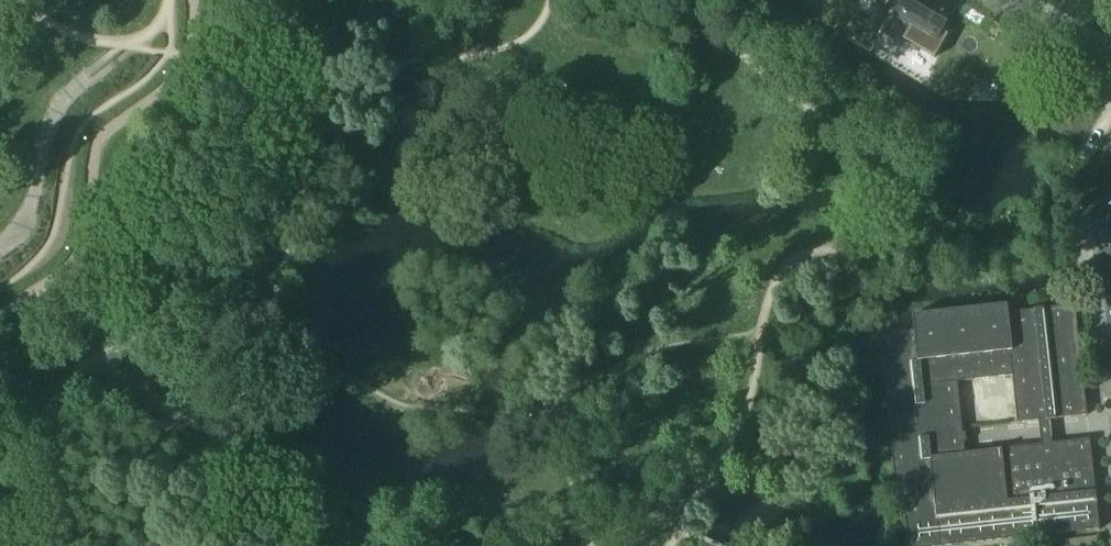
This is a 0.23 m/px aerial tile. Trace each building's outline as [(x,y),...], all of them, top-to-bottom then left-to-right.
[(895,14),(912,24),(903,39),(935,57),(948,34),(942,30),(956,6),(946,0),(904,0),(895,14)] [(1110,323),(1110,245),(1099,247),(1109,323),(1110,323)] [(1018,421),(1046,418),(1046,420),(1060,418),(1087,415),(1075,305),(1008,312),(1007,304),(1005,304),(913,315),(914,330),(879,334),(897,504),(905,503),(906,511),(904,512),(907,545),(935,545),(1005,538),(1099,528),(1096,504),(1097,504),(1095,489),(1094,489),(1089,438),(1049,442),(1049,446),(1005,451),(1001,451),(1001,444),(999,444),(999,448),(961,452),(956,410),(960,410),(957,380),(1005,375),(1012,374),(1018,421)]
